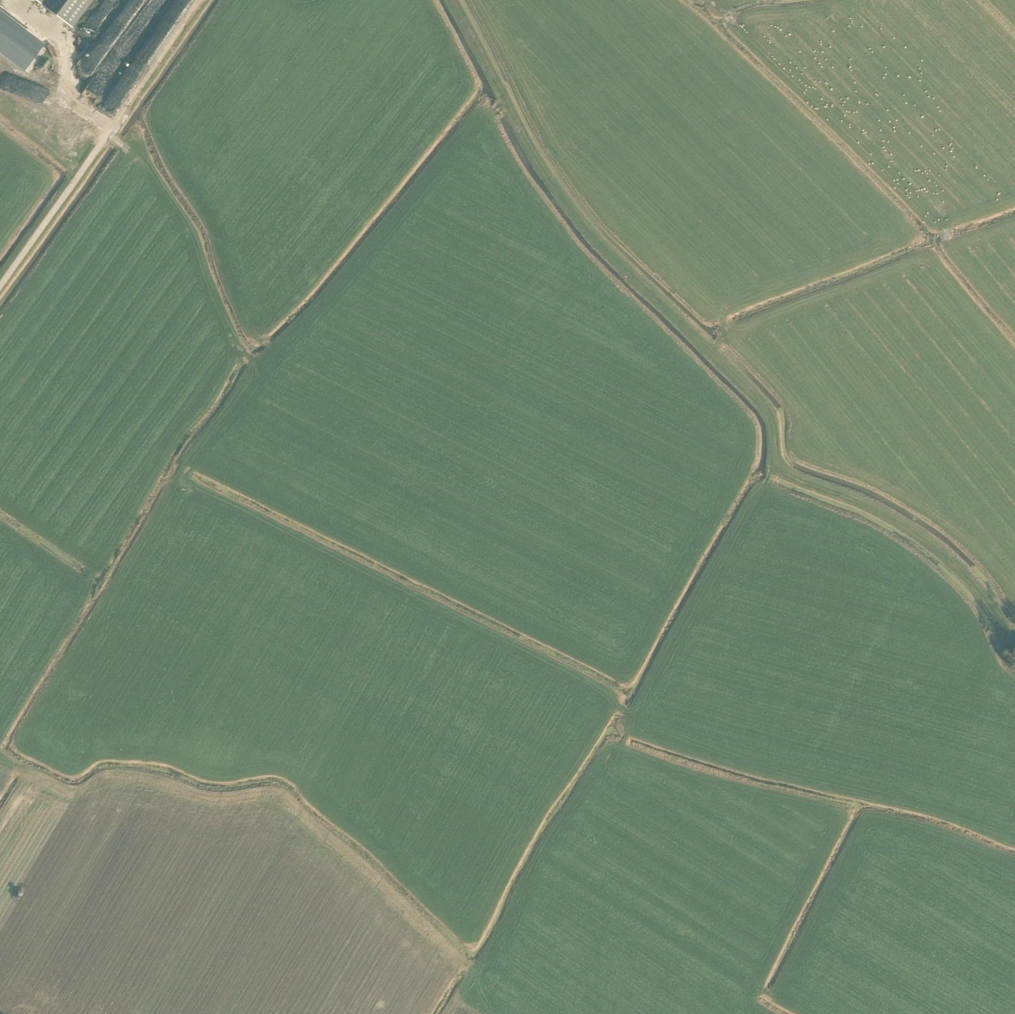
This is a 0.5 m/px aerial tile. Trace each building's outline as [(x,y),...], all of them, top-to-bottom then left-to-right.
[(72,26),(92,0),(38,0),(72,26)] [(141,7),(140,8),(138,16),(145,18),(147,19),(149,17),(156,19),(168,4),(169,0),(132,0),(141,7)]
